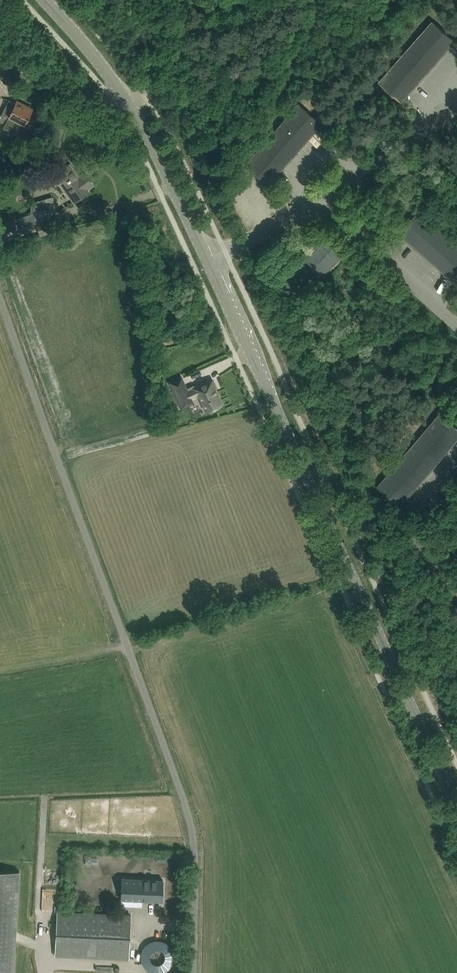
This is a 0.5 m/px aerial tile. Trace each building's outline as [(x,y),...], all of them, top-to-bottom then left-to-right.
[(402,101),(455,41),(433,21),(380,81),(402,101)] [(0,115),(0,116),(0,117),(0,121),(8,125),(9,127),(19,133),(24,124),(32,110),(16,101),(15,103),(9,100),(1,115),(0,115)] [(298,104),(245,165),(268,184),(321,123),(298,104)] [(55,175),(61,183),(73,201),(88,190),(87,189),(92,185),(87,178),(82,181),(70,164),(55,175)] [(375,181),(367,190),(366,191),(373,198),(382,187),(375,181)] [(54,231),(54,230),(50,215),(55,213),(56,213),(51,197),(44,199),(47,208),(33,212),(33,214),(34,213),(40,235),(54,231)] [(420,210),(400,232),(406,237),(455,281),(456,283),(456,243),(420,210)] [(369,211),(361,219),(362,219),(367,224),(370,221),(375,216),(374,216),(369,212),(369,211)] [(320,241),(317,244),(319,246),(281,287),(280,286),(279,286),(298,304),(298,303),(297,302),(336,261),(335,260),(338,256),(340,257),(343,254),(344,255),(347,252),(345,250),(346,249),(343,247),(342,248),(343,247),(340,244),(339,245),(328,234),(328,235),(327,235),(329,236),(324,241),(322,239),(320,241)] [(216,388),(212,380),(194,388),(195,389),(189,391),(182,377),(169,383),(181,408),(193,402),(191,397),(197,394),(198,396),(199,396),(206,411),(222,404),(215,389),(216,388)] [(401,505),(456,440),(456,426),(441,412),(379,486),(401,505)] [(0,870),(0,972),(15,972),(20,871),(0,870)] [(121,899),(152,900),(162,900),(163,880),(121,878),(121,899)] [(49,906),(64,906),(65,885),(50,884),(49,906)] [(55,955),(119,958),(129,958),(131,915),(57,911),(55,955)] [(157,954),(166,961),(172,952),(164,946),(157,954)]
